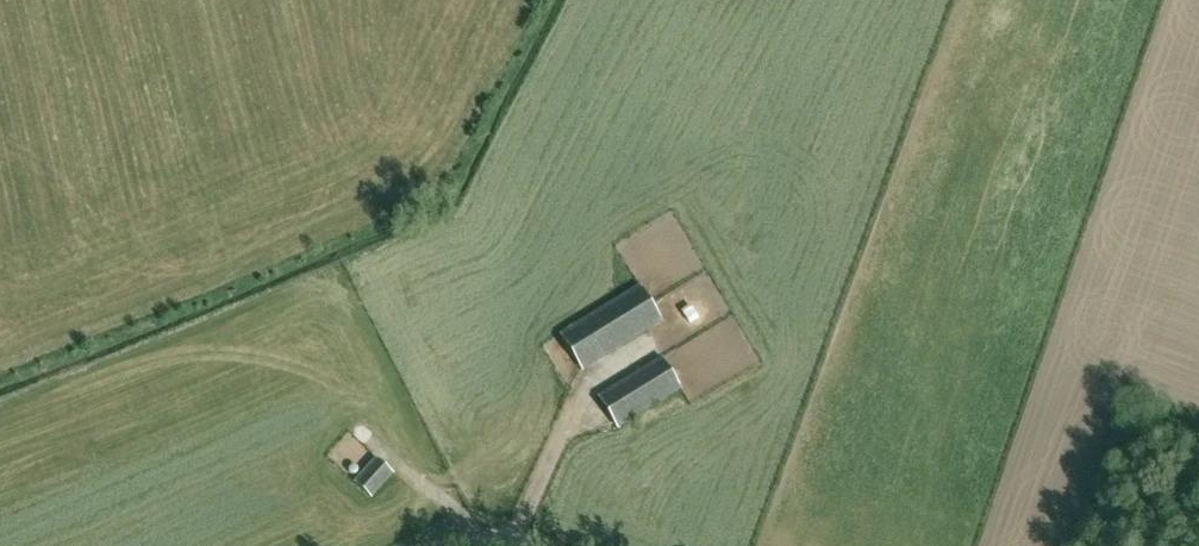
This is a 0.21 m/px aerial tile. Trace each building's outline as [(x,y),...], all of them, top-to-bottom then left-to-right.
[(583,368),(661,321),(640,287),(562,334),(583,368)] [(619,425),(680,388),(662,359),(601,396),(619,425)] [(394,475),(373,456),(351,479),(371,498),(394,475)]
